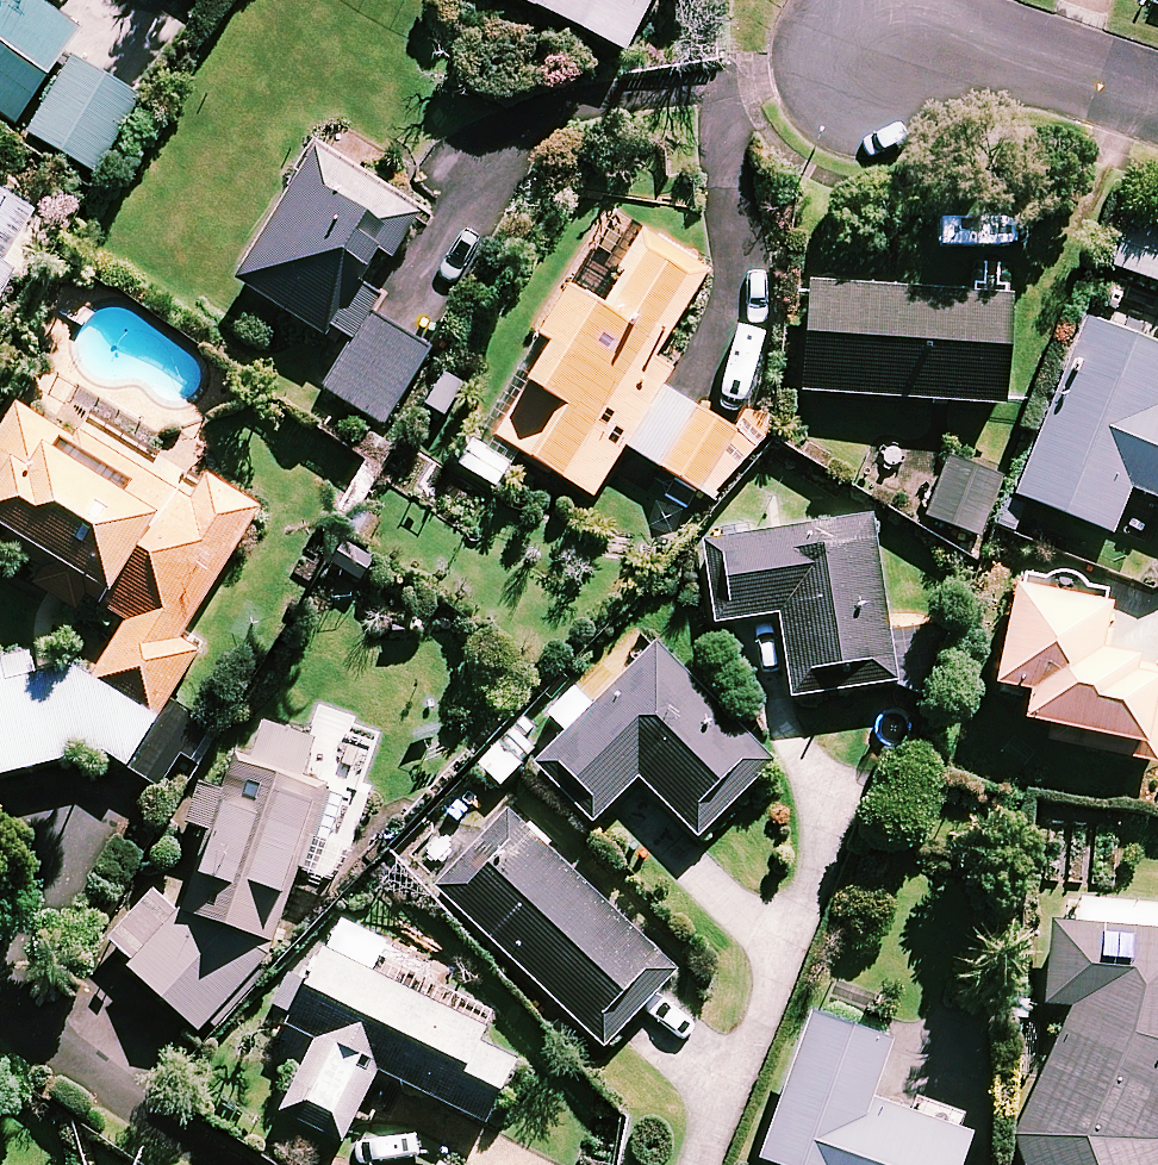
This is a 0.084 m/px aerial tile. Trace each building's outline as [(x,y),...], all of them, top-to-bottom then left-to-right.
[(89,170),(195,16),(173,0),(75,0),(67,12),(49,0),(0,0),(0,109),(89,170)] [(626,45),(648,0),(532,0),(626,45)] [(422,206),(317,141),(234,273),(348,345),(323,384),(383,422),(431,346),(371,308),(383,288),(360,273),(375,249),(389,258),(422,206)] [(0,184),(0,291),(16,265),(3,257),(35,206),(0,184)] [(1129,216),(1113,263),(1157,279),(1157,226),(1129,216)] [(703,262),(646,227),(601,300),(568,280),(539,328),(547,333),(489,428),(594,492),(625,442),(718,499),(755,439),(662,382),(675,361),(658,351),(697,286),(703,262)] [(1011,294),(810,280),(802,387),(1004,401),(1011,294)] [(1103,322),(1088,360),(1071,354),(1017,491),(1112,528),(1130,484),(1157,495),(1157,344),(1103,322)] [(75,752),(127,761),(177,794),(216,732),(198,719),(168,696),(196,651),(176,639),(259,505),(206,472),(192,495),(153,472),(158,463),(72,409),(62,425),(18,399),(0,429),(0,462),(4,465),(0,471),(0,517),(47,546),(24,583),(121,639),(99,662),(35,677),(29,652),(0,659),(0,770),(75,752)] [(1001,472),(949,453),(926,513),(977,533),(1001,472)] [(886,624),(871,514),(703,537),(715,618),(780,609),(791,693),(942,671),(935,618),(886,624)] [(1015,580),(996,676),(1031,683),(1025,712),(1147,736),(1157,679),(1157,656),(1098,644),(1107,598),(1015,580)] [(545,708),(567,730),(536,761),(593,818),(638,773),(698,833),(773,758),(655,641),(594,703),(572,681),(545,708)] [(298,866),(332,879),(346,843),(328,836),(345,794),(299,775),(313,737),(263,717),(234,790),(202,778),(182,830),(186,881),(177,891),(159,876),(108,936),(124,950),(123,951),(135,961),(132,965),(199,1028),(262,957),(298,866)] [(675,969),(509,809),(437,883),(603,1043),(675,969)] [(1081,898),(1080,917),(1050,915),(1045,1000),(1080,1002),(1024,1106),(1016,1145),(1023,1164),(1157,1164),(1157,1140),(1153,1126),(1157,1118),(1157,903),(1081,898)] [(392,942),(342,917),(291,1021),(318,1034),(282,1107),(342,1137),(378,1065),(484,1117),(514,1055),(477,1037),(485,1020),(379,968),(392,942)] [(812,1004),(761,1151),(799,1164),(955,1164),(968,1128),(869,1093),(890,1031),(812,1004)]
